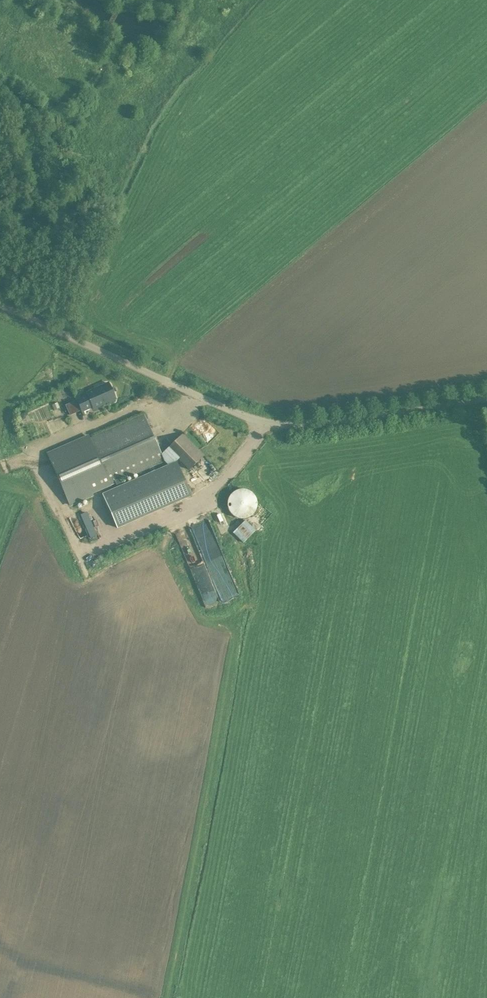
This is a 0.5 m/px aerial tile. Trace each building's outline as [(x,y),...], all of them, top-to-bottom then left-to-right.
[(116,399),(108,382),(87,392),(88,394),(77,399),(82,411),(93,406),(94,408),(116,399)] [(211,438),(222,427),(209,413),(198,424),(211,438)] [(118,487),(121,486),(120,484),(122,484),(120,480),(165,460),(162,453),(145,414),(90,438),(89,436),(48,454),(70,504),(93,494),(92,493),(116,482),(118,487)] [(183,433),(168,447),(190,469),(204,455),(183,433)] [(169,465),(121,486),(118,487),(103,494),(117,527),(191,495),(177,461),(175,462),(169,465)] [(227,505),(229,510),(231,514),(236,517),(241,518),(246,518),(250,516),(254,512),(256,507),(257,502),(255,497),(252,492),(247,489),(242,488),(237,489),(233,492),(229,495),(227,500),(227,505)] [(225,596),(240,590),(210,518),(195,524),(225,596)] [(246,520),(237,528),(248,539),(256,530),(246,520)] [(219,600),(202,552),(191,556),(209,604),(219,600)]
